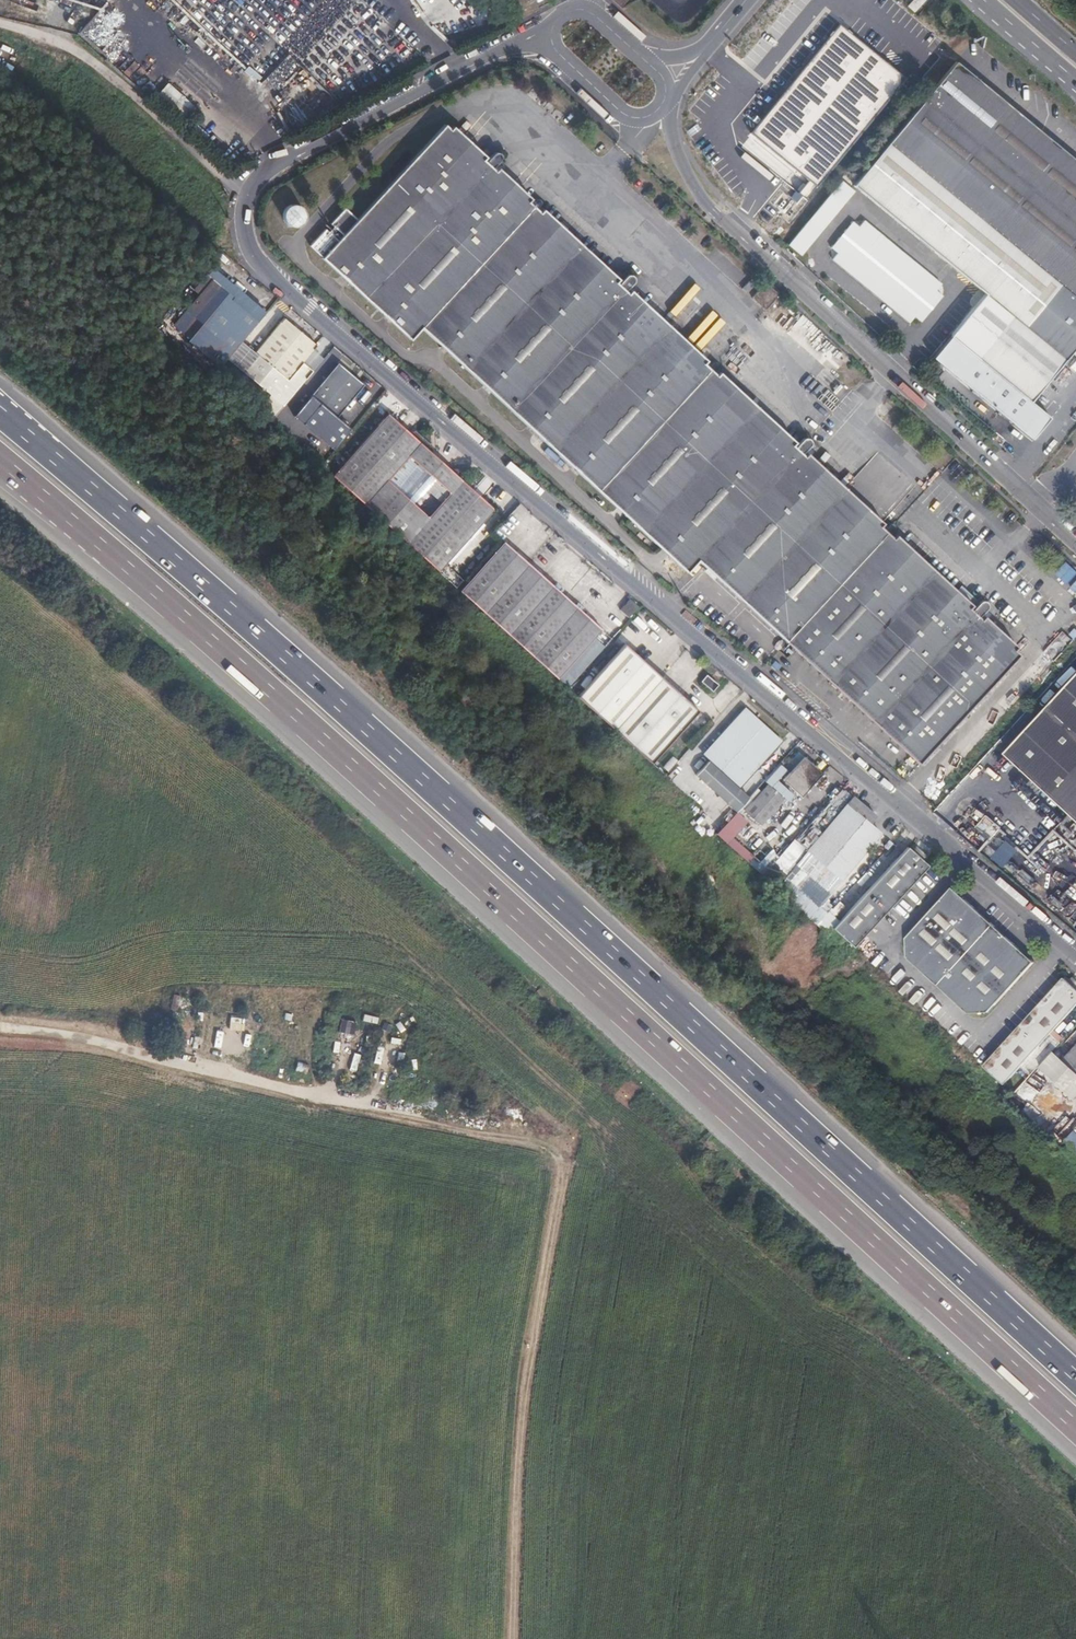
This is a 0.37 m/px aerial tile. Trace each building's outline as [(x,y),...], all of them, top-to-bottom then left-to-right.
[(207,12),(218,0),(194,0),(207,12)] [(838,25),(751,132),(817,186),(904,78),(838,25)] [(888,144),(1042,269),(1075,228),(1075,151),(959,56),(888,144)] [(185,117),(195,105),(168,80),(158,91),(185,117)] [(488,164),(446,126),(365,212),(354,201),(331,224),(343,236),(322,260),(411,341),(422,328),(686,571),(698,559),(786,641),(886,533),(879,526),(882,523),(805,456),(813,448),(814,444),(813,442),(810,440),(806,441),(798,449),(628,293),(635,286),(636,283),(636,280),(633,277),(629,278),(621,286),(495,171),(503,162),(504,159),(503,156),(500,155),(496,155),(488,164)] [(1042,269),(888,144),(854,185),(988,294),(1008,311),(1042,269)] [(855,192),(842,181),(789,246),(802,257),(855,192)] [(277,219),(297,223),(302,201),(281,197),(277,219)] [(861,228),(854,223),(834,249),(840,254),(835,260),(913,324),(918,317),(924,322),(945,297),(939,292),(944,285),(866,222),(861,228)] [(1042,269),(1063,285),(1075,296),(1075,228),(1042,269)] [(223,362),(260,318),(227,289),(231,283),(213,266),(199,282),(205,288),(174,324),(194,341),(196,340),(223,362)] [(1063,285),(1042,269),(1008,311),(1028,327),(1063,285)] [(1075,348),(1075,296),(1063,285),(1028,327),(1008,311),(972,354),(1031,402),(1075,348)] [(1008,311),(988,294),(952,337),(972,354),(1008,311)] [(316,346),(283,318),(254,353),(287,381),(316,346)] [(972,354),(952,337),(935,359),(1034,442),(1053,419),(1031,402),(972,354)] [(337,364),(310,397),(336,418),(363,386),(337,364)] [(333,477),(437,572),(493,509),(472,490),(477,484),(460,469),(449,470),(432,454),(433,444),(415,428),(410,434),(389,415),(364,442),(333,477)] [(893,539),(886,533),(786,641),(918,763),(1018,654),(1013,650),(1016,647),(981,614),(988,607),(986,603),(985,601),(982,601),(979,602),(974,607),(895,536),(893,539)] [(503,542),(458,591),(516,643),(557,679),(600,630),(503,542)] [(626,641),(574,695),(612,729),(662,676),(626,641)] [(718,684),(707,673),(701,679),(712,690),(718,684)] [(698,709),(662,676),(612,729),(649,762),(698,709)] [(1011,750),(1075,811),(1075,679),(1011,750)] [(782,741),(745,707),(703,753),(738,787),(782,741)] [(827,767),(808,751),(788,774),(806,791),(827,767)] [(735,812),(747,798),(708,761),(695,774),(735,812)] [(874,817),(851,796),(805,851),(839,881),(879,835),(868,825),(874,817)] [(987,814),(977,826),(989,837),(999,825),(987,814)] [(731,836),(726,842),(748,860),(752,855),(731,836)] [(931,864),(910,845),(836,925),(857,945),(931,864)] [(791,880),(780,891),(814,923),(824,912),(791,880)] [(939,984),(995,924),(955,887),(909,936),(908,956),(939,984)] [(1034,960),(995,924),(939,984),(969,1013),(988,1011),(1034,960)] [(1063,977),(984,1062),(1004,1081),(1075,1004),(1075,980),(1072,976),(1068,981),(1063,977)] [(1065,1056),(1075,1066),(1075,1044),(1065,1056)]
